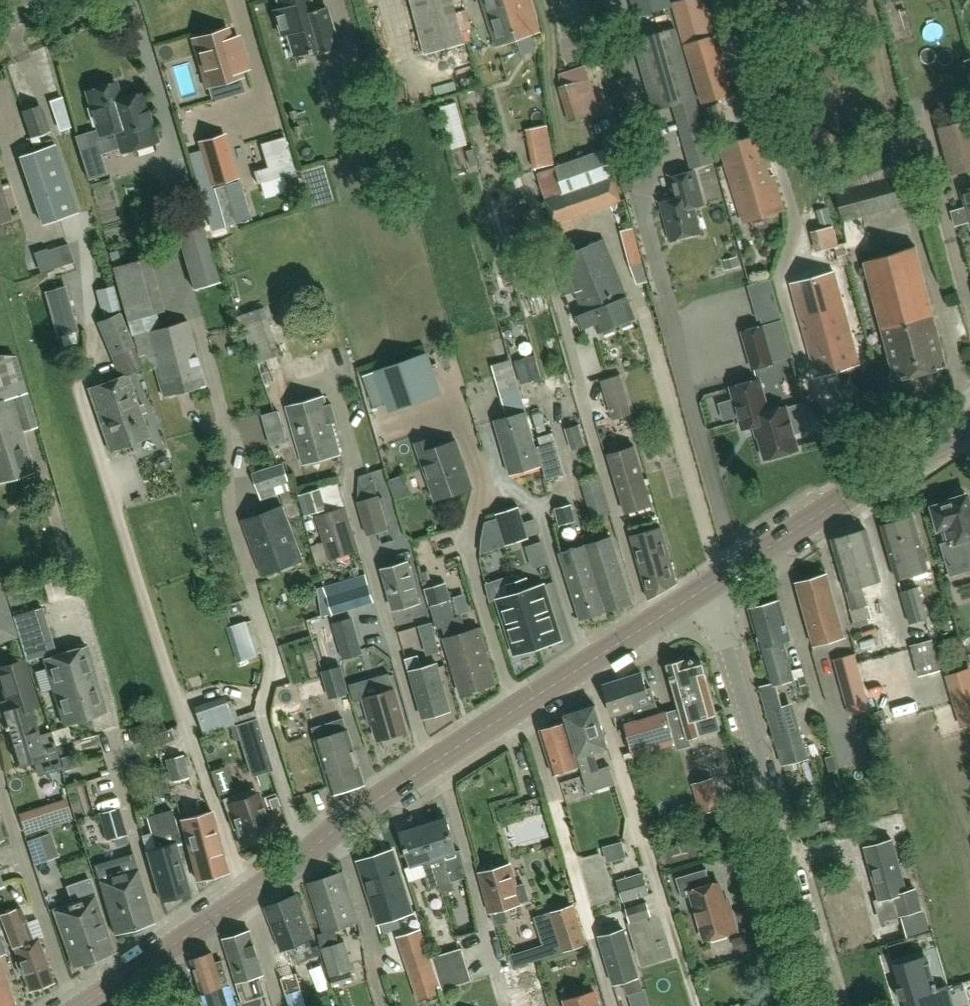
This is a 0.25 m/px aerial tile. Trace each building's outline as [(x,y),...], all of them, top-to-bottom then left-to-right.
[(287,34),(295,60),(311,55),(338,47),(326,6),(312,10),(309,0),(277,0),(279,7),(274,9),(281,36),(287,34)] [(465,43),(453,0),(412,0),(426,53),(465,43)] [(496,46),(541,32),(531,0),(482,0),(496,46)] [(638,14),(669,5),(668,0),(634,0),(638,14)] [(713,35),(704,0),(681,0),(671,3),(683,44),(684,44),(703,103),(734,94),(716,34),(713,35)] [(190,38),(205,86),(243,75),(242,71),(250,69),(240,34),(232,36),(229,26),(190,38)] [(692,167),(713,161),(676,28),(635,40),(655,109),(674,104),(692,167)] [(589,78),(585,65),(559,73),(560,86),(558,87),(569,122),(600,112),(589,78)] [(480,73),(452,88),(458,99),(486,84),(480,73)] [(122,152),(158,141),(143,93),(121,100),(116,83),(87,92),(91,107),(88,108),(93,126),(97,125),(100,135),(115,130),(122,152)] [(61,99),(49,103),(57,127),(69,123),(61,99)] [(42,104),(21,111),(31,139),(51,132),(42,104)] [(626,114),(602,121),(606,139),(631,132),(626,114)] [(950,175),(969,170),(969,119),(938,128),(950,175)] [(533,167),(542,166),(555,163),(551,147),(548,131),(547,125),(526,130),(533,167)] [(94,156),(87,133),(75,137),(82,160),(94,156)] [(785,211),(762,135),(720,148),(744,224),(785,211)] [(620,144),(621,149),(613,152),(618,169),(626,166),(628,171),(644,166),(636,139),(620,144)] [(228,141),(203,148),(207,159),(213,183),(238,176),(228,141)] [(56,145),(19,157),(42,224),(78,212),(56,145)] [(605,151),(537,174),(554,225),(555,227),(557,233),(577,226),(574,217),(621,201),(613,176),(605,151)] [(695,208),(704,206),(694,171),(670,178),(676,199),(662,203),(673,242),(702,234),(695,208)] [(903,205),(896,174),(837,190),(844,221),(870,214),(903,205)] [(246,220),(245,214),(250,213),(242,185),(237,187),(235,181),(214,187),(226,226),(246,220)] [(10,218),(0,188),(0,221),(10,218)] [(115,221),(125,221),(124,200),(114,200),(115,221)] [(194,289),(220,281),(200,216),(174,224),(194,289)] [(817,250),(835,246),(840,265),(849,263),(844,242),(839,244),(834,226),(812,232),(817,250)] [(644,227),(630,230),(639,267),(653,264),(644,227)] [(604,241),(581,250),(562,257),(565,265),(576,293),(585,314),(576,317),(581,331),(595,325),(599,334),(603,332),(604,336),(616,331),(614,328),(621,325),(623,328),(634,324),(633,320),(636,319),(604,241)] [(57,247),(63,265),(74,262),(68,243),(57,247)] [(947,367),(916,247),(865,262),(895,380),(947,367)] [(113,267),(112,267),(117,284),(118,289),(156,280),(151,263),(149,257),(140,259),(113,267)] [(650,286),(659,282),(652,267),(643,271),(650,286)] [(861,365),(835,273),(792,286),(817,377),(861,365)] [(76,329),(63,285),(45,290),(58,334),(76,329)] [(96,290),(103,313),(120,309),(114,285),(96,290)] [(242,326),(257,363),(276,356),(281,354),(274,333),(270,322),(265,307),(238,317),(241,326),(242,326)] [(150,436),(128,374),(142,368),(118,313),(97,322),(121,377),(108,381),(130,443),(150,436)] [(763,322),(764,325),(744,331),(754,368),(775,362),(774,359),(794,353),(784,316),(763,322)] [(156,367),(164,396),(205,386),(188,320),(161,327),(133,334),(134,336),(139,358),(141,357),(144,370),(156,367)] [(425,354),(376,370),(389,407),(438,390),(425,354)] [(38,426),(27,392),(16,356),(0,355),(0,481),(35,471),(23,431),(38,426)] [(541,379),(535,355),(515,361),(521,384),(541,379)] [(526,411),(511,358),(492,364),(507,416),(495,420),(511,474),(542,465),(526,411)] [(619,376),(601,381),(611,412),(628,406),(619,376)] [(770,411),(761,379),(732,387),(743,428),(756,425),(766,458),(799,449),(787,406),(770,411)] [(110,450),(130,443),(108,381),(88,388),(110,450)] [(304,464),(322,459),(341,453),(333,422),(338,421),(333,403),(328,404),(325,396),(288,406),(289,410),(285,411),(286,417),(290,415),(304,464)] [(279,410),(263,415),(272,446),(288,442),(279,410)] [(579,424),(565,429),(572,450),(586,446),(579,424)] [(438,498),(455,492),(472,486),(456,441),(432,449),(429,440),(418,444),(438,498)] [(560,457),(559,457),(555,443),(539,447),(543,461),(542,462),(547,482),(565,478),(560,457)] [(652,506),(635,448),(609,456),(626,514),(652,506)] [(303,560),(287,518),(300,514),(296,503),(297,502),(292,489),(284,462),(252,474),(261,500),(277,494),(282,507),(244,521),(264,574),(303,560)] [(583,479),(581,480),(592,519),(610,513),(599,475),(598,475),(583,479)] [(400,481),(405,499),(417,496),(412,478),(400,481)] [(328,508),(325,498),(342,493),(338,481),(322,487),(299,494),(305,516),(328,508)] [(967,492),(965,491),(962,488),(960,488),(957,489),(955,489),(952,493),(951,497),(953,501),(934,506),(940,526),(943,525),(948,542),(943,544),(951,574),(969,569),(969,550),(968,542),(969,541),(969,502),(967,492)] [(378,496),(357,501),(367,536),(368,536),(373,534),(389,530),(384,510),(379,496),(379,495),(378,496)] [(572,503),(555,507),(556,514),(557,514),(560,525),(576,521),(573,510),(572,503)] [(331,558),(360,549),(346,507),(318,517),(331,558)] [(519,507),(496,514),(497,518),(505,545),(528,539),(519,507)] [(928,569),(913,516),(882,525),(897,578),(928,569)] [(482,538),(481,553),(505,545),(497,518),(486,521),(482,538)] [(661,529),(630,536),(649,600),(678,585),(661,529)] [(850,609),(854,622),(853,622),(854,628),(870,624),(868,618),(873,617),(869,603),(867,604),(862,584),(881,579),(867,529),(833,539),(852,608),(850,609)] [(586,545),(607,610),(632,602),(612,537),(586,545)] [(383,552),(390,566),(414,553),(406,539),(383,552)] [(548,565),(541,542),(525,547),(532,570),(548,565)] [(581,618),(607,610),(586,545),(560,553),(581,618)] [(408,562),(384,569),(395,609),(420,602),(418,598),(416,589),(411,571),(408,562)] [(845,635),(827,573),(797,582),(814,644),(840,636),(841,641),(845,640),(844,635),(845,635)] [(325,587),(333,614),(331,614),(333,622),(343,659),(363,653),(353,618),(355,617),(352,609),(375,602),(366,574),(325,587)] [(518,581),(539,646),(561,639),(544,584),(530,588),(527,578),(518,581)] [(516,654),(539,646),(518,581),(509,584),(512,594),(498,598),(516,654)] [(442,628),(445,638),(462,693),(496,683),(479,628),(467,631),(462,616),(457,617),(446,582),(425,589),(437,630),(442,628)] [(15,635),(0,585),(0,640),(15,635)] [(910,624),(928,618),(919,586),(901,591),(910,624)] [(884,610),(899,604),(894,588),(878,593),(884,610)] [(791,639),(780,599),(749,608),(771,683),(761,686),(783,764),(808,757),(799,725),(794,727),(787,704),(783,705),(777,682),(794,677),(785,645),(791,644),(789,639),(791,639)] [(243,601),(229,605),(232,616),(247,611),(243,601)] [(36,608),(13,615),(26,659),(49,652),(39,619),(36,608)] [(249,621),(234,626),(244,660),(260,655),(249,621)] [(419,626),(422,636),(435,633),(432,623),(419,626)] [(933,639),(910,645),(919,677),(941,670),(933,639)] [(86,645),(44,658),(64,724),(106,711),(86,645)] [(870,711),(867,702),(861,682),(854,655),(834,660),(850,716),(870,711)] [(692,746),(689,736),(699,733),(720,727),(718,720),(715,711),(716,711),(700,656),(686,661),(685,659),(681,661),(681,658),(673,661),(673,663),(669,665),(681,709),(668,713),(679,750),(692,746)] [(0,711),(0,727),(0,728),(8,726),(10,732),(7,736),(9,745),(14,746),(20,767),(34,763),(38,776),(63,768),(58,752),(56,746),(52,731),(38,736),(31,709),(38,707),(33,693),(24,661),(15,663),(0,668),(0,670),(9,698),(11,708),(0,711)] [(438,663),(411,671),(424,717),(452,709),(438,663)] [(341,667),(323,672),(330,697),(348,693),(341,667)] [(957,717),(969,713),(969,669),(945,676),(957,717)] [(376,677),(350,684),(355,701),(365,699),(369,711),(372,710),(380,739),(387,737),(390,739),(398,736),(400,733),(407,731),(390,672),(376,676),(376,677)] [(638,673),(621,679),(631,708),(633,707),(637,719),(623,723),(633,755),(676,740),(663,703),(654,706),(646,682),(642,683),(638,673)] [(631,708),(621,679),(604,685),(614,714),(631,708)] [(610,764),(609,765),(599,768),(594,751),(609,747),(596,705),(565,714),(589,791),(616,782),(610,764)] [(256,719),(235,725),(236,727),(239,738),(245,759),(266,753),(257,721),(256,719)] [(543,730),(542,731),(555,773),(578,766),(565,723),(549,728),(543,730)] [(147,739),(143,725),(129,729),(134,743),(147,739)] [(159,746),(176,739),(171,728),(154,735),(159,746)] [(348,730),(316,740),(333,793),(365,783),(348,730)] [(184,755),(166,759),(172,782),(189,777),(184,755)] [(211,767),(211,768),(219,792),(235,786),(227,762),(226,762),(211,767)] [(713,778),(693,784),(701,813),(722,807),(713,778)] [(223,800),(234,829),(239,827),(245,844),(254,841),(258,844),(267,841),(268,836),(272,835),(258,794),(254,795),(252,789),(223,800)] [(66,800),(50,805),(19,814),(24,832),(56,822),(71,818),(66,800)] [(119,807),(100,812),(108,840),(127,834),(119,807)] [(157,847),(147,850),(162,900),(191,891),(176,843),(182,841),(172,809),(154,814),(159,831),(152,833),(157,847)] [(213,811),(182,819),(197,879),(228,871),(213,811)] [(458,850),(447,817),(424,824),(444,884),(452,882),(444,855),(458,850)] [(429,889),(444,884),(424,824),(402,832),(413,865),(423,862),(426,874),(425,875),(429,889)] [(49,834),(28,843),(36,864),(57,856),(49,834)] [(916,884),(912,885),(905,887),(892,839),(865,846),(879,898),(874,900),(880,922),(923,910),(916,884)] [(395,850),(377,856),(359,862),(379,923),(414,911),(395,850)] [(516,886),(512,872),(510,864),(481,873),(492,912),(493,912),(496,924),(508,921),(505,908),(521,904),(521,903),(530,901),(525,883),(516,886)] [(135,926),(154,921),(139,869),(138,869),(117,876),(113,865),(97,870),(100,881),(116,932),(130,928),(135,926)] [(712,884),(707,867),(677,877),(684,898),(693,895),(706,938),(739,928),(733,908),(728,909),(720,881),(712,884)] [(319,934),(323,948),(322,948),(331,976),(334,988),(354,981),(350,971),(354,970),(346,941),(340,942),(336,929),(360,922),(345,872),(310,883),(325,932),(319,934)] [(623,902),(650,895),(643,872),(617,880),(623,902)] [(74,902),(95,958),(115,951),(89,878),(67,885),(73,902),(74,902)] [(271,906),(267,908),(283,949),(289,947),(295,964),(308,958),(321,953),(317,945),(312,947),(309,938),(313,936),(297,894),(271,906)] [(73,902),(53,909),(74,966),(95,958),(74,902),(73,902)] [(630,923),(652,916),(647,902),(626,908),(630,923)] [(587,944),(575,904),(550,912),(563,952),(587,944)] [(19,927),(22,925),(17,910),(0,917),(0,923),(4,933),(7,932),(13,948),(16,947),(20,960),(16,961),(21,975),(25,973),(31,990),(53,982),(38,938),(24,943),(19,927)] [(422,929),(397,937),(418,1001),(438,994),(436,986),(440,985),(422,929)] [(639,976),(625,929),(600,936),(614,983),(625,980),(628,992),(645,988),(641,975),(639,976)] [(262,998),(261,996),(264,995),(258,975),(264,973),(251,932),(225,940),(245,1004),(246,1005),(257,1005),(260,1005),(262,1001),(261,998),(262,998)] [(463,946),(433,955),(444,989),(473,979),(463,946)] [(192,960),(203,994),(198,995),(202,1005),(236,1005),(223,961),(216,963),(213,954),(192,960)] [(894,965),(900,987),(897,988),(900,1000),(904,999),(906,1005),(954,1005),(948,986),(937,989),(927,955),(894,965)] [(0,957),(0,1005),(16,1005),(0,957)] [(288,1001),(290,1005),(302,1005),(300,998),(305,996),(298,972),(281,978),(287,1001),(288,1001)] [(552,991),(543,992),(542,983),(524,985),(526,1005),(554,1005),(552,991)] [(596,991),(564,1001),(565,1005),(601,1005),(596,991)] [(651,991),(632,996),(634,1005),(655,1005),(651,991)]
